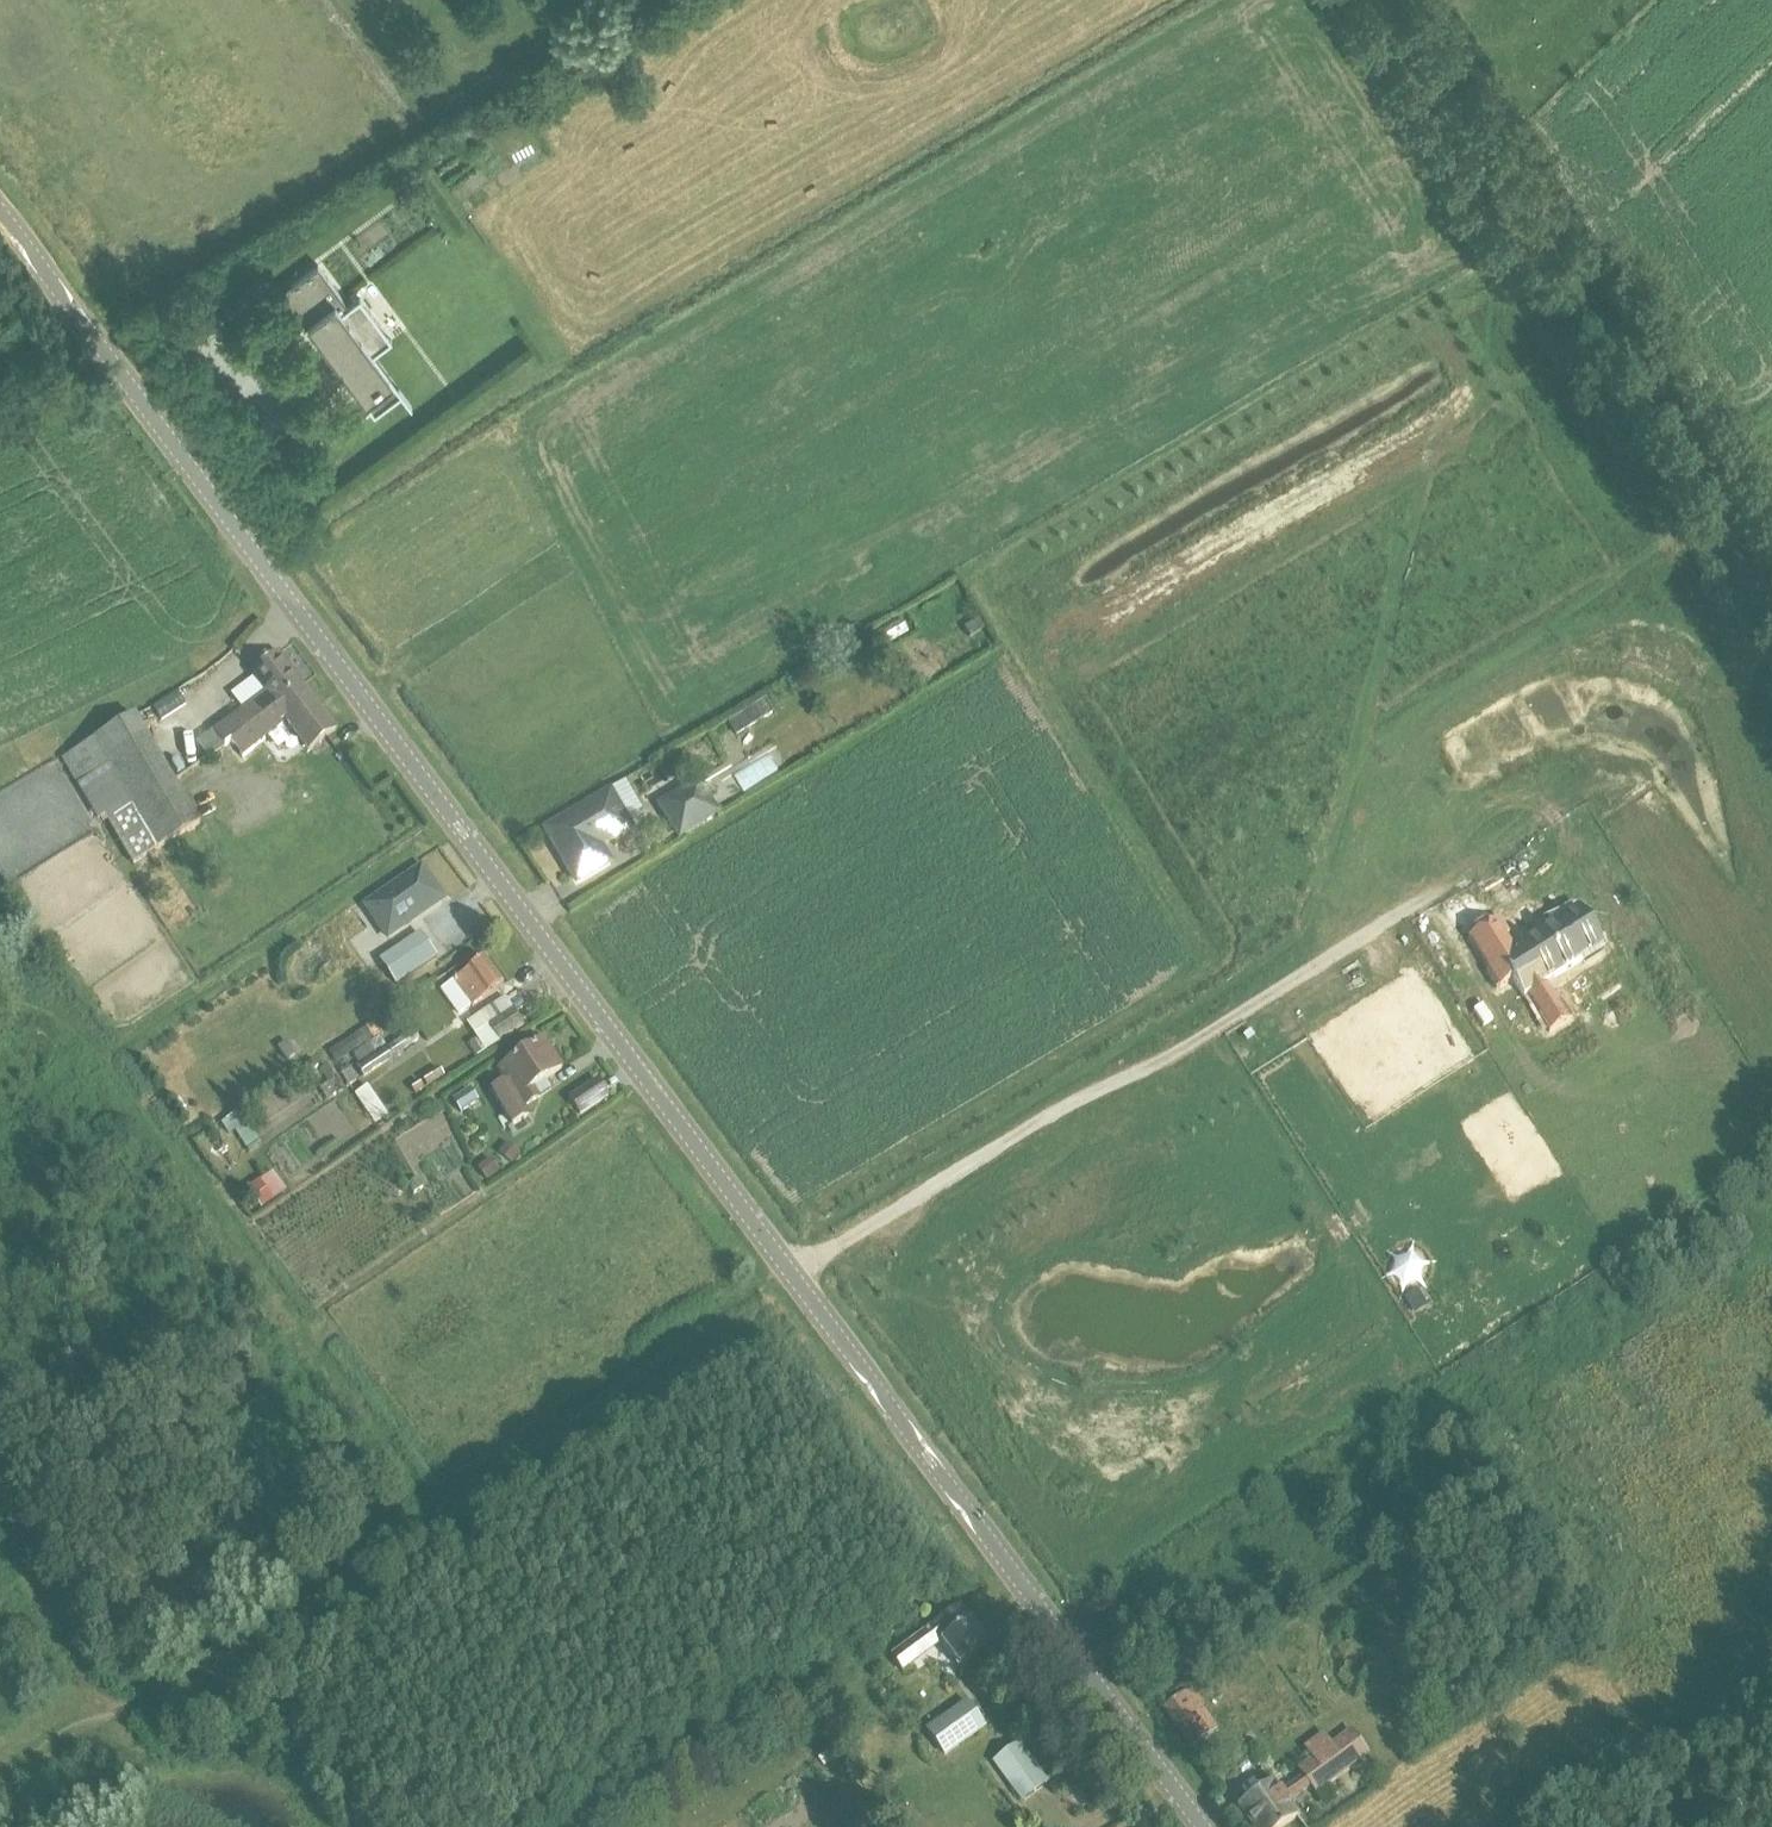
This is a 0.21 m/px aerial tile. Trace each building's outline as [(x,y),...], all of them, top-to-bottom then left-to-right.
[(279,294),(304,328),(309,325),(373,411),(401,390),(374,354),(393,340),(361,297),(349,306),(319,265),(279,294)] [(268,710),(303,684),(279,653),(251,674),(264,691),(213,730),(225,746),(226,745),(233,741),(247,730),(271,714),(268,710)] [(247,730),(233,741),(244,756),(252,750),(284,725),(282,722),(286,718),(308,748),(335,728),(303,684),(268,710),(271,714),(247,730)] [(177,691),(154,705),(162,720),(186,706),(177,691)] [(754,706),(730,721),(737,734),(762,720),(754,706)] [(106,823),(172,781),(136,718),(63,759),(98,818),(101,815),(106,823)] [(734,768),(749,790),(792,763),(778,740),(734,768)] [(132,806),(111,820),(137,862),(157,850),(198,825),(172,781),(132,806)] [(681,838),(718,815),(699,784),(662,807),(681,838)] [(577,883),(611,864),(601,847),(632,829),(611,794),(547,831),(577,883)] [(415,919),(443,900),(433,885),(421,868),(393,888),(367,906),(378,923),(388,938),(415,919)] [(1482,929),(1468,938),(1478,954),(1488,970),(1487,971),(1485,972),(1490,981),(1496,990),(1513,980),(1524,997),(1526,996),(1527,995),(1528,994),(1532,992),(1546,983),(1547,983),(1583,960),(1585,964),(1602,953),(1606,950),(1605,948),(1604,947),(1592,928),(1579,906),(1565,915),(1552,923),(1553,926),(1532,939),(1515,950),(1511,943),(1506,935),(1510,933),(1506,927),(1500,918),(1482,929)] [(436,958),(420,934),(380,961),(396,984),(436,958)] [(463,1014),(504,985),(485,959),(444,988),(463,1014)] [(506,997),(481,1013),(488,1025),(499,1042),(524,1026),(513,1009),(506,997)] [(1571,1019),(1560,1002),(1559,1003),(1547,1011),(1541,1014),(1540,1015),(1539,1015),(1543,1023),(1550,1032),(1557,1028),(1571,1019)] [(393,1017),(382,1024),(389,1033),(399,1026),(393,1017)] [(337,1064),(381,1034),(373,1024),(330,1054),(337,1064)] [(388,1046),(395,1057),(425,1038),(418,1027),(388,1046)] [(478,1039),(470,1044),(478,1056),(485,1051),(478,1039)] [(287,1041),(278,1047),(287,1060),(296,1054),(287,1041)] [(509,1081),(491,1093),(513,1127),(530,1116),(524,1106),(536,1098),(548,1090),(541,1080),(560,1068),(544,1043),(502,1070),(509,1081)] [(394,1058),(387,1047),(357,1067),(365,1078),(394,1058)] [(314,1061),(305,1067),(309,1073),(318,1067),(314,1061)] [(328,1065),(320,1070),(328,1082),(336,1077),(328,1065)] [(350,1067),(340,1074),(348,1085),(357,1079),(350,1067)] [(445,1077),(439,1067),(422,1079),(428,1088),(445,1077)] [(420,1081),(411,1087),(416,1095),(425,1088),(420,1081)] [(328,1082),(319,1088),(327,1101),(336,1094),(328,1082)] [(374,1082),(360,1091),(380,1123),(394,1115),(374,1082)] [(609,1098),(599,1082),(569,1101),(580,1117),(588,1112),(609,1098)] [(479,1102),(470,1089),(453,1101),(462,1114),(479,1102)] [(200,1109),(184,1120),(193,1133),(209,1122),(200,1109)] [(507,1144),(500,1155),(515,1165),(522,1155),(507,1144)] [(478,1168),(486,1180),(499,1171),(491,1160),(478,1168)] [(276,1172),(250,1189),(263,1209),(289,1192),(276,1172)] [(417,1179),(409,1185),(415,1193),(423,1188),(417,1179)] [(1404,1549),(1391,1558),(1399,1571),(1412,1562),(1404,1549)] [(912,1641),(891,1657),(902,1672),(940,1643),(959,1669),(989,1646),(960,1607),(913,1643),(912,1641)] [(1193,1690),(1163,1710),(1191,1750),(1207,1774),(1226,1761),(1208,1735),(1217,1729),(1202,1706),(1204,1705),(1193,1690)] [(927,1727),(945,1754),(964,1741),(984,1726),(966,1700),(946,1714),(927,1727)] [(1240,1809),(1254,1826),(1287,1826),(1297,1819),(1286,1805),(1310,1787),(1315,1793),(1369,1753),(1351,1730),(1331,1745),(1322,1732),(1303,1747),(1312,1759),(1298,1770),(1302,1776),(1278,1794),(1272,1785),(1240,1809)] [(1023,1802),(1048,1783),(1019,1743),(993,1762),(1023,1802)]
